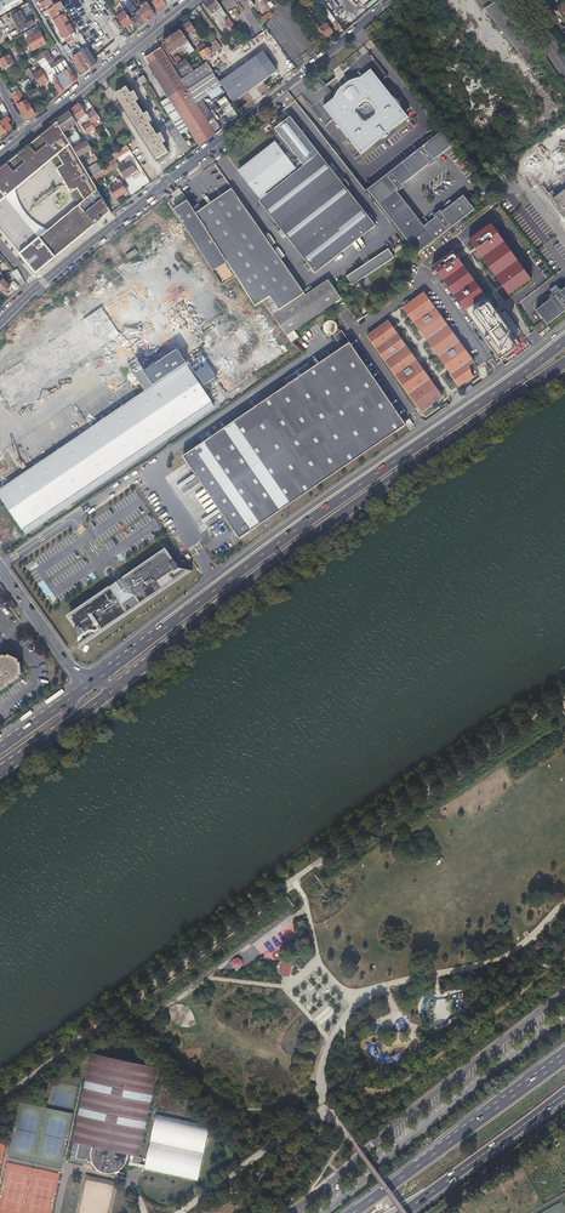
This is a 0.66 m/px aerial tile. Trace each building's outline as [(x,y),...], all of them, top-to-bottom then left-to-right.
[(22,0),(4,0),(0,3),(0,13),(1,14),(23,1),(22,0)] [(53,6),(60,2),(63,0),(56,0),(53,2),(51,0),(38,0),(44,9),(52,4),(53,6)] [(163,0),(151,0),(159,13),(167,6),(163,0)] [(216,0),(206,0),(202,3),(212,16),(222,8),(216,0)] [(224,0),(216,0),(222,8),(225,13),(228,17),(245,41),(251,37),(231,10),(228,12),(224,7),(228,5),(224,0)] [(252,8),(246,0),(244,0),(243,1),(245,5),(242,8),(255,26),(249,30),(255,38),(267,28),(263,23),(258,16),(252,8)] [(252,8),(258,16),(260,14),(263,18),(266,15),(269,13),(260,0),(254,0),(252,2),(255,6),(252,8)] [(269,13),(266,15),(263,18),(260,14),(258,16),(263,23),(274,14),(265,3),(263,0),(260,0),(269,13)] [(302,0),(299,0),(307,10),(308,12),(312,17),(314,15),(311,10),(310,10),(302,0)] [(460,5),(457,0),(448,0),(454,9),(460,5)] [(530,68),(534,66),(538,63),(497,0),(484,9),(530,68)] [(60,2),(53,6),(55,10),(57,13),(58,14),(59,13),(58,11),(64,7),(60,2)] [(142,9),(138,12),(146,24),(156,16),(146,2),(141,6),(142,9)] [(328,9),(324,11),(336,30),(340,28),(328,9)] [(34,23),(32,20),(31,17),(26,20),(21,11),(11,16),(20,31),(34,23)] [(124,28),(132,23),(125,11),(122,14),(116,17),(124,28)] [(317,24),(312,17),(308,12),(304,15),(322,40),(327,37),(320,28),(317,24)] [(60,17),(61,20),(71,36),(73,35),(75,34),(66,17),(61,15),(59,17),(60,17)] [(312,17),(317,24),(320,22),(314,15),(312,17)] [(54,20),(56,23),(62,33),(60,35),(62,39),(64,37),(68,44),(74,41),(71,36),(61,20),(60,17),(54,20)] [(325,24),(323,26),(320,28),(327,37),(327,38),(334,32),(323,18),(322,20),(325,24)] [(112,23),(119,29),(122,26),(115,20),(112,23)] [(194,31),(196,35),(198,38),(200,37),(190,22),(182,27),(188,36),(194,31)] [(374,29),(372,27),(370,25),(364,30),(367,35),(374,29)] [(184,45),(187,49),(190,53),(194,50),(181,31),(163,43),(170,54),(184,45)] [(46,43),(42,37),(39,32),(26,39),(33,51),(46,43)] [(87,43),(84,39),(82,35),(78,38),(83,46),(87,43)] [(172,65),(159,45),(156,40),(141,53),(170,97),(201,145),(216,134),(214,131),(211,126),(188,90),(181,79),(172,65)] [(77,46),(74,41),(68,44),(63,47),(66,53),(77,46)] [(207,46),(206,44),(205,43),(197,49),(200,53),(209,48),(210,47),(208,44),(207,46)] [(161,44),(159,45),(172,65),(175,63),(161,44)] [(81,52),(81,53),(90,69),(97,64),(87,49),(81,52)] [(65,60),(64,58),(63,57),(54,63),(52,60),(53,60),(46,50),(41,53),(43,56),(51,69),(53,68),(53,67),(65,60)] [(264,50),(220,82),(233,102),(278,70),(264,50)] [(6,53),(4,54),(5,56),(0,59),(0,60),(5,69),(14,63),(7,52),(6,53)] [(28,60),(28,59),(24,53),(16,58),(20,64),(28,60)] [(90,69),(81,53),(73,58),(82,74),(83,76),(90,69)] [(33,56),(28,59),(28,60),(30,63),(32,66),(38,62),(36,60),(34,57),(33,56)] [(176,66),(184,77),(193,71),(185,59),(176,66)] [(63,74),(71,69),(65,60),(53,67),(53,68),(54,69),(53,70),(57,77),(57,78),(58,78),(59,78),(64,75),(63,74)] [(184,77),(181,79),(188,90),(214,73),(206,62),(204,64),(197,69),(193,71),(184,77)] [(36,80),(38,83),(40,87),(49,82),(42,69),(33,74),(29,68),(24,70),(32,82),(36,80)] [(59,78),(66,89),(77,80),(71,69),(63,74),(64,75),(59,78)] [(334,98),(323,107),(347,138),(346,139),(350,144),(351,143),(360,155),(374,144),(373,142),(381,135),(382,138),(384,139),(387,136),(386,135),(384,133),(392,126),(394,128),(408,117),(399,105),(400,104),(396,99),(395,100),(371,69),(360,77),(355,79),(354,80),(351,81),(347,84),(347,83),(342,87),(340,90),(337,93),(335,96),(334,98)] [(142,84),(145,82),(147,81),(144,76),(139,79),(142,84)] [(60,94),(66,89),(59,78),(58,78),(57,78),(57,77),(54,78),(56,81),(55,82),(57,85),(56,86),(60,94)] [(33,86),(30,80),(22,85),(26,90),(33,86)] [(548,81),(543,84),(549,94),(554,91),(548,81)] [(144,113),(140,107),(136,100),(139,99),(135,90),(131,93),(127,86),(116,94),(137,128),(157,159),(169,151),(163,143),(166,141),(161,132),(158,135),(149,122),(153,120),(148,111),(144,113)] [(154,88),(153,89),(174,122),(188,144),(190,143),(176,121),(176,120),(164,102),(163,102),(154,88)] [(31,106),(32,105),(33,105),(32,103),(28,105),(19,90),(11,94),(25,118),(29,119),(35,114),(31,106)] [(222,91),(219,93),(216,96),(219,100),(218,101),(231,121),(239,115),(222,91)] [(78,120),(82,117),(87,114),(80,103),(72,110),(75,115),(78,120)] [(92,122),(93,124),(101,119),(95,110),(87,115),(92,122)] [(59,122),(59,123),(64,131),(68,139),(78,133),(74,126),(78,124),(70,111),(59,122)] [(0,123),(7,131),(12,127),(9,123),(12,121),(8,117),(0,123)] [(172,119),(168,122),(165,124),(183,152),(190,148),(172,119)] [(93,130),(95,133),(97,136),(99,134),(93,124),(92,122),(83,127),(88,134),(93,130)] [(0,171),(0,204),(16,191),(58,155),(65,165),(58,169),(72,193),(79,188),(86,200),(49,231),(21,254),(37,274),(110,212),(58,123),(43,136),(50,144),(38,154),(31,146),(21,154),(27,163),(15,173),(8,165),(0,171)] [(217,123),(211,126),(214,131),(221,127),(217,123)] [(384,133),(386,135),(394,128),(392,126),(384,133)] [(453,145),(442,130),(367,190),(417,255),(474,210),(463,196),(440,214),(447,224),(443,227),(435,217),(423,227),(396,191),(397,190),(389,180),(393,177),(401,186),(429,164),(421,154),(426,151),(434,160),(453,145)] [(373,142),(374,144),(382,138),(381,135),(373,142)] [(74,149),(79,157),(92,149),(87,141),(74,149)] [(238,170),(259,197),(296,168),(294,165),(300,160),(298,157),(295,160),(288,150),(284,153),(275,141),(238,170)] [(127,145),(120,150),(113,155),(115,158),(116,159),(130,150),(127,145)] [(564,213),(564,155),(560,148),(551,154),(547,149),(533,159),(538,165),(533,168),(564,213)] [(434,160),(426,151),(421,154),(429,164),(434,160)] [(361,221),(365,226),(369,231),(376,227),(319,153),(258,200),(314,273),(351,245),(343,235),(361,221)] [(125,177),(131,174),(137,171),(134,166),(130,159),(118,166),(125,177)] [(100,172),(104,169),(100,162),(87,170),(91,178),(100,172)] [(111,165),(104,169),(100,172),(102,175),(108,172),(113,168),(111,165)] [(100,172),(91,178),(93,182),(103,177),(102,175),(100,172)] [(389,180),(397,190),(401,186),(393,177),(389,180)] [(121,182),(116,185),(110,188),(116,198),(127,191),(124,185),(121,182)] [(127,191),(129,194),(133,191),(128,182),(124,185),(127,191)] [(270,312),(302,292),(275,252),(257,226),(232,189),(196,212),(236,275),(255,305),(263,301),(270,312)] [(16,191),(0,204),(0,229),(21,254),(49,231),(39,226),(28,217),(21,207),(16,191)] [(188,199),(174,208),(222,284),(236,275),(196,212),(188,199)] [(447,224),(440,214),(435,217),(443,227),(447,224)] [(351,245),(369,231),(365,226),(361,221),(343,235),(351,245)] [(496,223),(471,239),(509,297),(534,281),(496,223)] [(394,258),(388,248),(346,276),(352,286),(394,258)] [(436,264),(501,365),(528,348),(494,295),(489,299),(458,250),(436,264)] [(119,264),(122,262),(116,251),(113,253),(119,264)] [(132,252),(122,258),(125,263),(135,256),(132,252)] [(473,252),(466,253),(468,261),(475,260),(473,252)] [(552,278),(553,277),(555,276),(548,267),(545,269),(552,278)] [(17,280),(22,277),(17,269),(14,271),(12,273),(17,280)] [(0,289),(4,293),(10,286),(3,280),(0,283),(0,289)] [(302,292),(270,312),(282,330),(287,337),(293,334),(343,301),(328,280),(304,295),(302,292)] [(23,532),(219,411),(203,387),(218,377),(231,397),(258,380),(253,374),(285,354),(261,316),(214,344),(209,335),(197,343),(171,300),(153,311),(138,288),(0,373),(0,393),(10,409),(13,407),(15,410),(58,384),(54,377),(113,341),(147,395),(0,486),(0,495),(23,532)] [(547,325),(564,311),(564,289),(536,311),(543,320),(547,325)] [(474,363),(472,359),(424,290),(402,305),(444,364),(459,386),(473,377),(471,374),(470,366),(474,363)] [(388,319),(369,332),(368,333),(367,333),(399,379),(421,410),(418,412),(424,420),(448,403),(427,373),(388,319)] [(239,539),(405,424),(342,329),(339,331),(338,330),(336,330),(336,329),(337,327),(336,326),(336,324),(335,323),(334,322),(333,321),(332,320),(330,320),(328,320),(327,320),(326,321),(324,322),(323,322),(322,324),(322,325),(321,326),(321,327),(321,329),(322,330),(322,331),(323,333),(324,333),(326,334),(327,335),(328,335),(329,335),(331,335),(340,348),(183,456),(239,539)] [(539,334),(535,329),(531,332),(538,341),(542,338),(539,334)] [(20,333),(12,337),(16,344),(24,340),(20,333)] [(410,419),(405,422),(409,429),(414,426),(410,419)] [(192,571),(189,570),(179,568),(174,560),(172,562),(165,551),(124,579),(126,582),(113,591),(111,588),(70,616),(78,627),(76,628),(82,636),(79,649),(192,571)] [(9,603),(13,600),(6,591),(3,594),(9,603)] [(13,655),(8,652),(5,654),(3,653),(0,655),(0,692),(1,692),(9,687),(9,683),(12,685),(21,678),(20,675),(23,673),(22,662),(19,661),(19,658),(13,655)] [(539,941),(534,946),(538,952),(544,947),(539,941)] [(283,961),(280,974),(290,976),(292,963),(283,961)] [(128,1154),(134,1155),(137,1156),(135,1163),(140,1164),(141,1157),(140,1156),(157,1067),(91,1053),(72,1142),(77,1143),(77,1144),(74,1143),(70,1160),(94,1165),(96,1168),(98,1169),(102,1172),(105,1173),(106,1173),(111,1173),(114,1173),(117,1172),(120,1170),(123,1168),(124,1165),(126,1162),(127,1160),(128,1154)] [(208,1137),(209,1128),(210,1126),(208,1126),(199,1124),(155,1114),(145,1165),(145,1168),(145,1169),(164,1173),(198,1181),(203,1156),(208,1137)] [(145,1168),(145,1165),(140,1164),(135,1163),(137,1156),(134,1155),(131,1165),(145,1168)]
